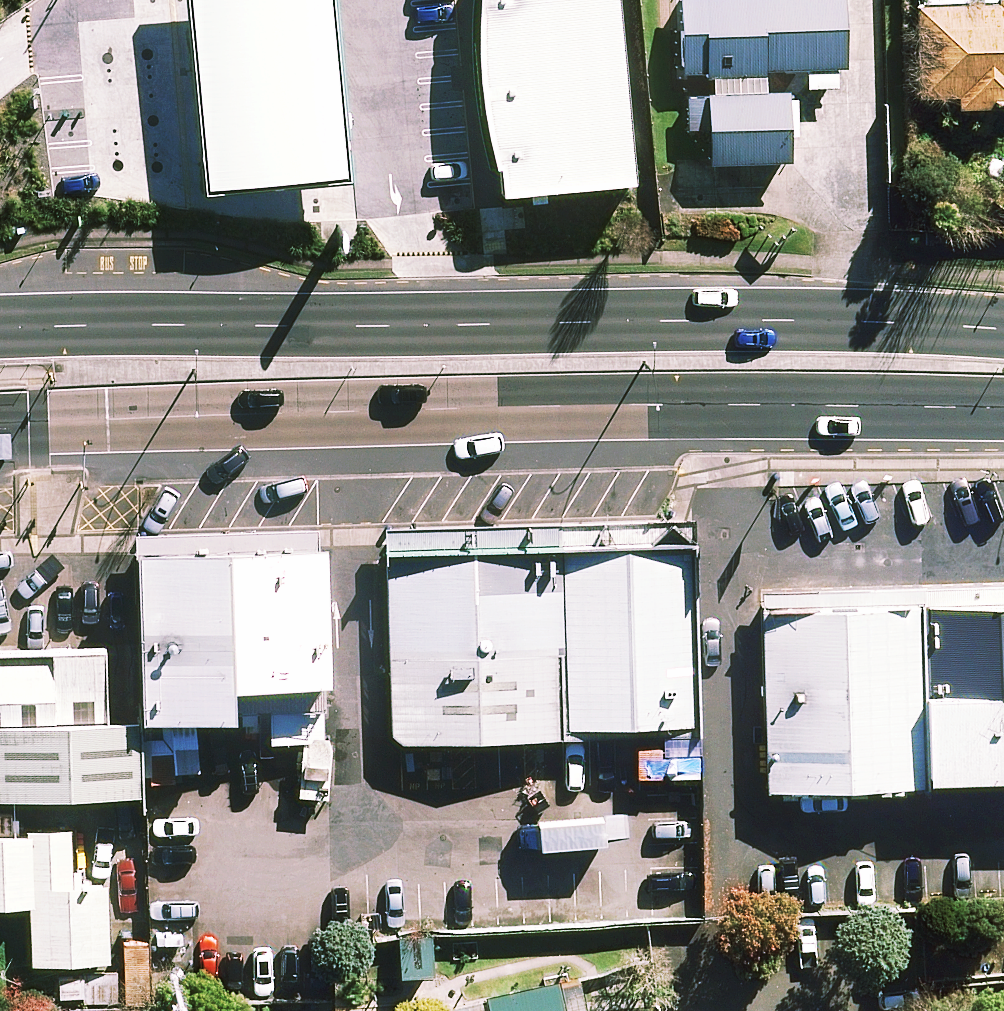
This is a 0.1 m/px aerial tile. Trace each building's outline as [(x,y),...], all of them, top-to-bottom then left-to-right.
[(204,206),(348,194),(332,0),(186,0),(204,206)] [(617,0),(483,0),(484,3),(477,5),(477,87),(495,181),(500,182),(503,210),(636,197),(617,0)] [(844,0),(683,0),(684,81),(712,81),(712,100),(687,100),(687,140),(711,140),(711,172),(792,172),(791,102),(765,103),(764,77),(809,77),(809,96),(845,96),(844,0)] [(931,14),(920,14),(921,107),(955,107),(955,117),(1003,117),(1003,0),(930,0),(931,14)] [(559,534),(563,731),(699,726),(690,529),(559,534)] [(324,531),(138,535),(141,701),(237,699),(236,665),(327,663),(324,531)] [(559,534),(385,538),(391,734),(563,731),(559,534)] [(923,776),(1003,775),(1003,575),(923,576),(923,776)] [(923,576),(760,581),(766,780),(923,776),(923,576)] [(0,639),(0,788),(140,781),(139,740),(138,706),(109,706),(106,637),(0,639)] [(70,818),(30,819),(28,894),(31,960),(110,957),(108,875),(75,877),(70,818)] [(0,821),(0,895),(28,894),(30,819),(0,821)] [(434,932),(401,931),(400,967),(432,968),(434,932)] [(60,965),(59,990),(82,991),(82,999),(118,1000),(119,967),(60,965)] [(580,970),(445,993),(448,1010),(581,1010),(587,1010),(580,970)]
